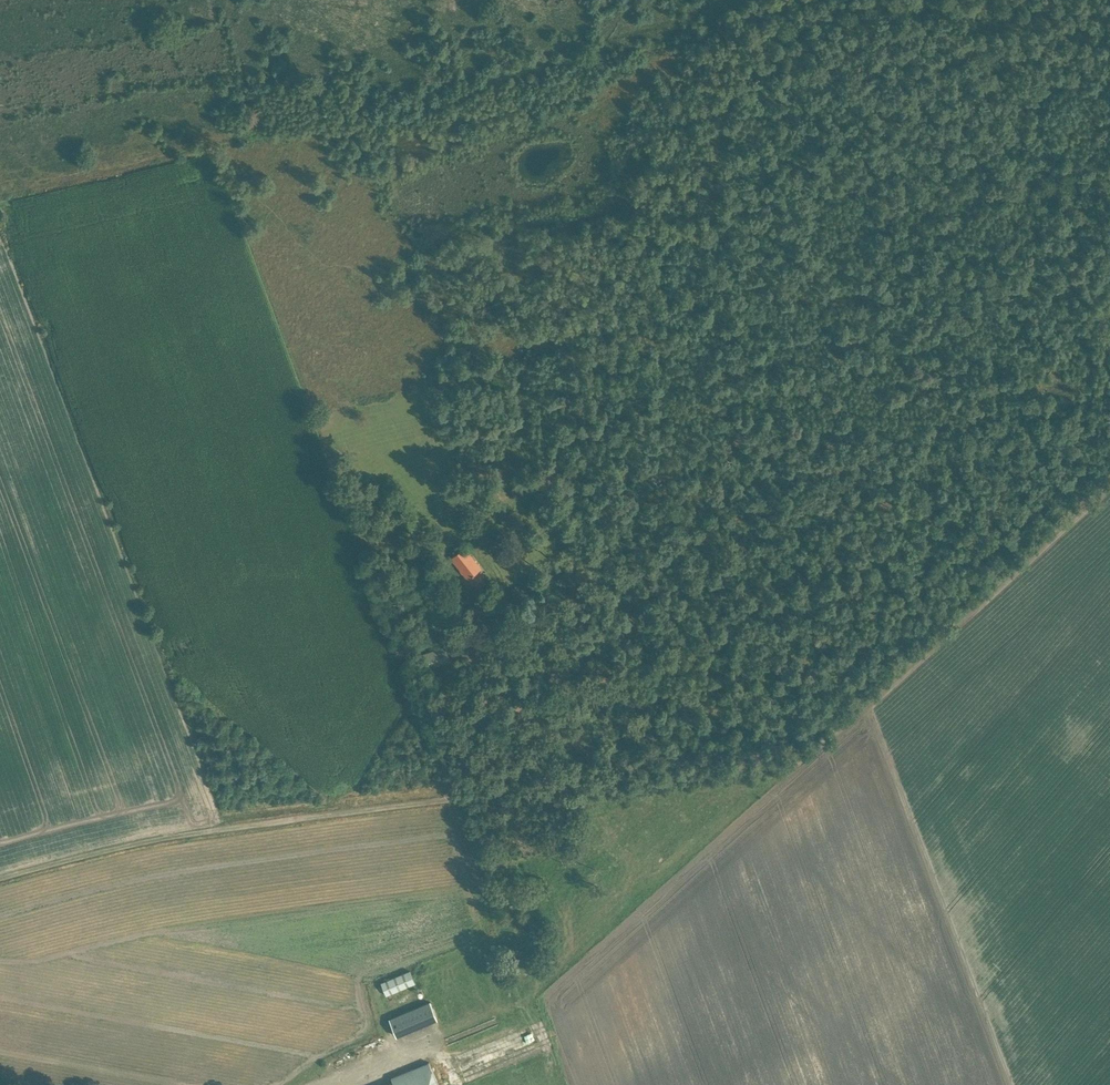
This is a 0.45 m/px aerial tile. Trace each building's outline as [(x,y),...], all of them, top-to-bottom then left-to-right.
[(477,562),(472,557),(464,547),(451,557),(460,567),(467,576),(473,584),(475,583),(478,588),(485,582),(482,578),(483,577),(474,565),(477,562)] [(446,647),(439,649),(425,654),(429,666),(450,659),(446,647)] [(382,982),(387,994),(416,983),(410,970),(382,982)] [(389,1019),(396,1036),(437,1018),(430,1002),(389,1019)] [(434,1072),(430,1062),(392,1077),(394,1082),(386,1084),(439,1084),(434,1072)]
